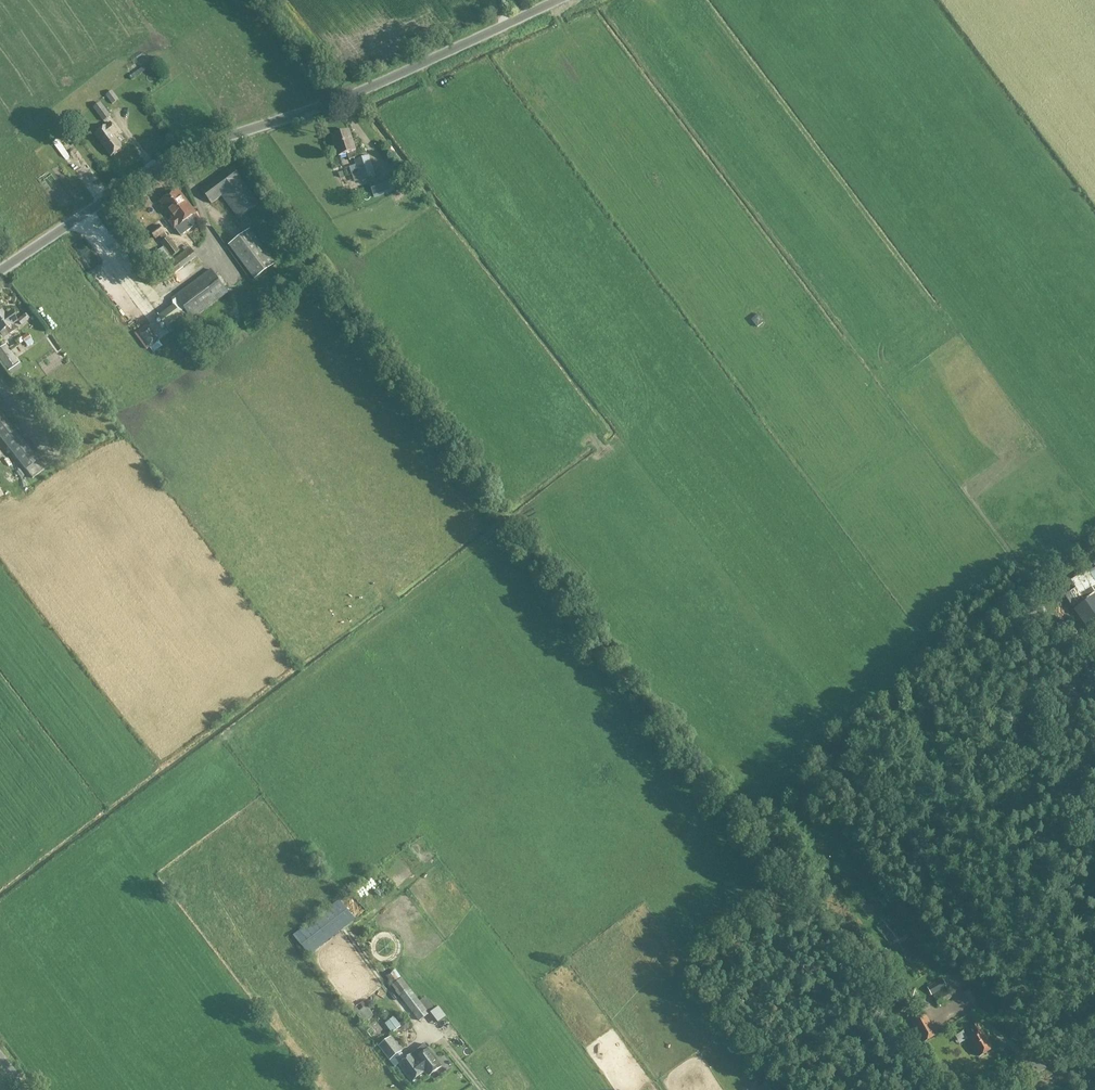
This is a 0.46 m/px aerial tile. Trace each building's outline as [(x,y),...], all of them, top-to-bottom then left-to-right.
[(112,91),(106,96),(113,105),(119,100),(112,91)] [(94,108),(104,122),(111,117),(101,103),(94,108)] [(107,126),(95,135),(111,157),(123,148),(115,137),(119,133),(111,122),(107,126)] [(340,157),(348,154),(350,160),(359,157),(357,151),(356,151),(350,131),(333,137),(340,157)] [(376,177),(369,156),(355,161),(361,182),(376,177)] [(260,204),(242,181),(232,167),(201,190),(212,204),(221,197),(239,220),(260,204)] [(375,197),(381,195),(378,185),(371,187),(375,197)] [(199,218),(196,214),(196,213),(178,189),(161,203),(173,219),(169,222),(175,230),(191,217),(195,222),(199,218)] [(172,258),(180,252),(166,233),(159,225),(150,232),(156,240),(160,237),(163,242),(161,243),(164,247),(149,259),(158,271),(173,259),(172,258)] [(277,264),(250,230),(229,246),(255,281),(277,264)] [(120,248),(111,253),(127,283),(136,279),(120,248)] [(166,280),(197,257),(190,248),(159,271),(166,280)] [(211,269),(171,299),(173,301),(173,306),(159,317),(171,333),(186,321),(181,313),(185,310),(193,320),(229,293),(211,269)] [(158,287),(161,294),(179,287),(176,279),(158,287)] [(72,300),(78,309),(84,306),(78,296),(72,300)] [(0,313),(0,334),(3,339),(17,329),(14,325),(18,322),(11,311),(5,315),(2,311),(0,313)] [(22,326),(31,317),(27,313),(17,321),(22,326)] [(754,324),(763,321),(760,313),(751,316),(754,324)] [(137,328),(149,346),(157,341),(146,324),(145,325),(141,319),(132,324),(135,329),(137,328)] [(139,331),(135,333),(144,348),(148,346),(139,331)] [(34,343),(28,334),(22,338),(28,347),(34,343)] [(6,344),(0,349),(0,363),(6,372),(7,371),(11,376),(22,368),(18,362),(19,362),(6,344)] [(33,479),(45,470),(38,461),(42,457),(22,431),(17,435),(0,413),(0,436),(33,479)] [(1065,596),(1072,607),(1094,593),(1091,587),(1094,585),(1094,581),(1090,573),(1073,583),(1076,589),(1065,596)] [(1076,612),(1091,633),(1094,630),(1094,602),(1093,599),(1076,612)] [(331,940),(324,929),(347,911),(341,902),(295,937),(302,946),(303,946),(310,955),(331,940)] [(875,907),(884,918),(890,913),(882,902),(875,907)] [(400,996),(420,1021),(430,1013),(435,1009),(426,997),(420,1001),(402,978),(401,979),(394,970),(386,976),(393,986),(391,987),(399,997),(400,996)] [(933,996),(947,987),(943,981),(929,990),(933,996)] [(966,1018),(949,988),(930,998),(936,1008),(939,1006),(940,1008),(937,1009),(942,1018),(937,1021),(938,1023),(945,1019),(950,1027),(966,1018)] [(918,998),(914,991),(907,995),(911,1002),(918,998)] [(374,1016),(367,1006),(358,1012),(361,1018),(360,1019),(365,1027),(370,1023),(368,1020),(374,1016)] [(910,1019),(924,1044),(938,1035),(924,1010),(910,1019)] [(410,1027),(416,1024),(411,1016),(406,1019),(410,1027)] [(387,1025),(393,1033),(401,1027),(395,1018),(387,1025)] [(972,1028),(976,1035),(970,1039),(980,1057),(992,1050),(978,1024),(972,1028)] [(379,1046),(390,1061),(403,1051),(392,1037),(379,1046)] [(412,1082),(426,1072),(425,1072),(412,1055),(399,1065),(412,1082)] [(774,1079),(764,1066),(752,1075),(761,1088),(774,1079)] [(774,1079),(761,1088),(759,1089),(781,1089),(774,1079)]
